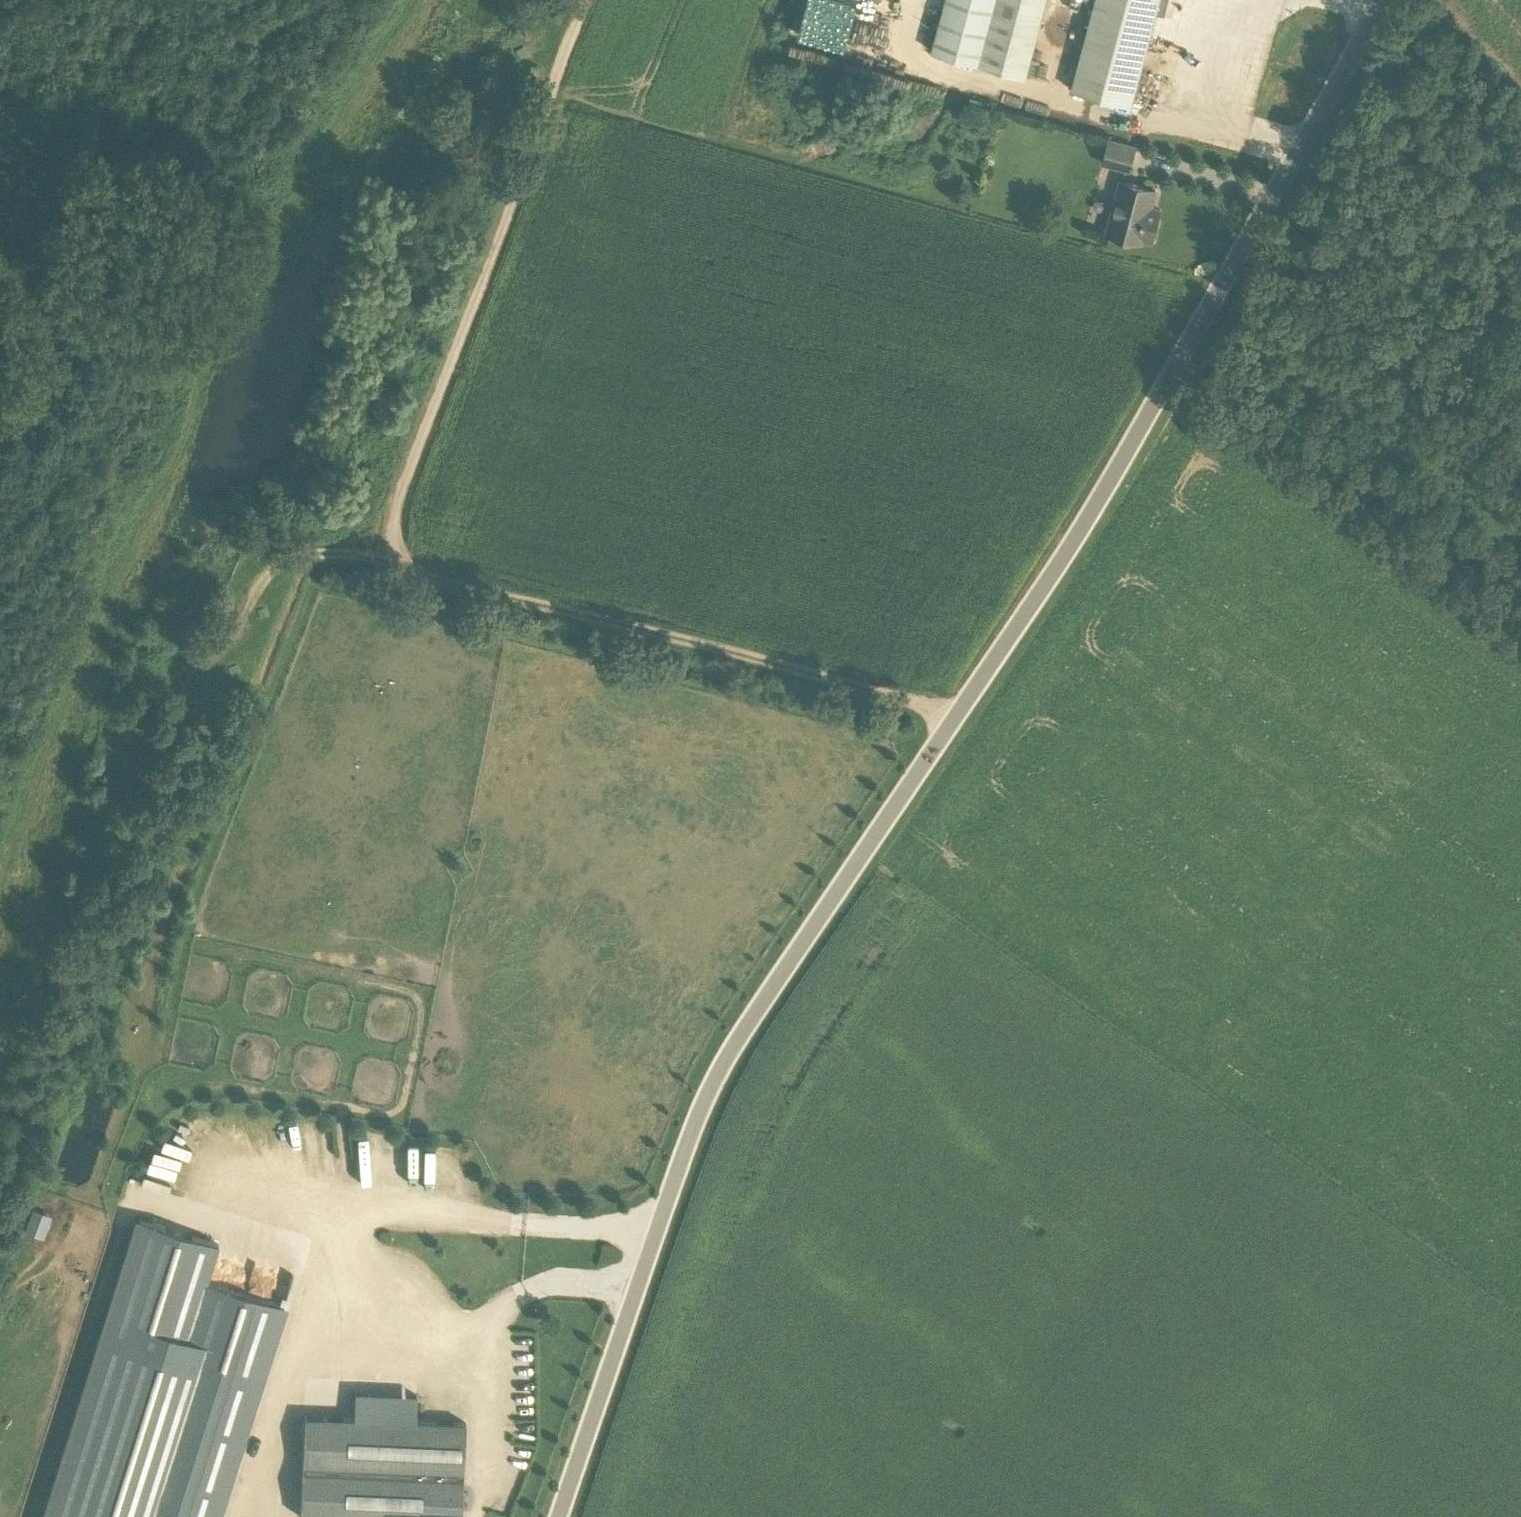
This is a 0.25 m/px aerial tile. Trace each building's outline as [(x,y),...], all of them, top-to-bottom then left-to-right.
[(1046,0),(947,0),(933,51),(1026,76),(1046,0)] [(1073,89),(1132,105),(1156,13),(1165,16),(1169,0),(1096,0),(1073,89)] [(1103,162),(1130,170),(1136,147),(1109,139),(1103,162)] [(1160,210),(1151,207),(1156,189),(1122,180),(1107,232),(1141,242),(1142,238),(1152,241),(1160,210)] [(158,1161),(186,1168),(195,1135),(167,1127),(158,1161)] [(140,1219),(47,1516),(217,1516),(284,1305),(207,1281),(219,1244),(140,1219)] [(304,1416),(300,1516),(309,1516),(462,1516),(466,1423),(304,1416)]
